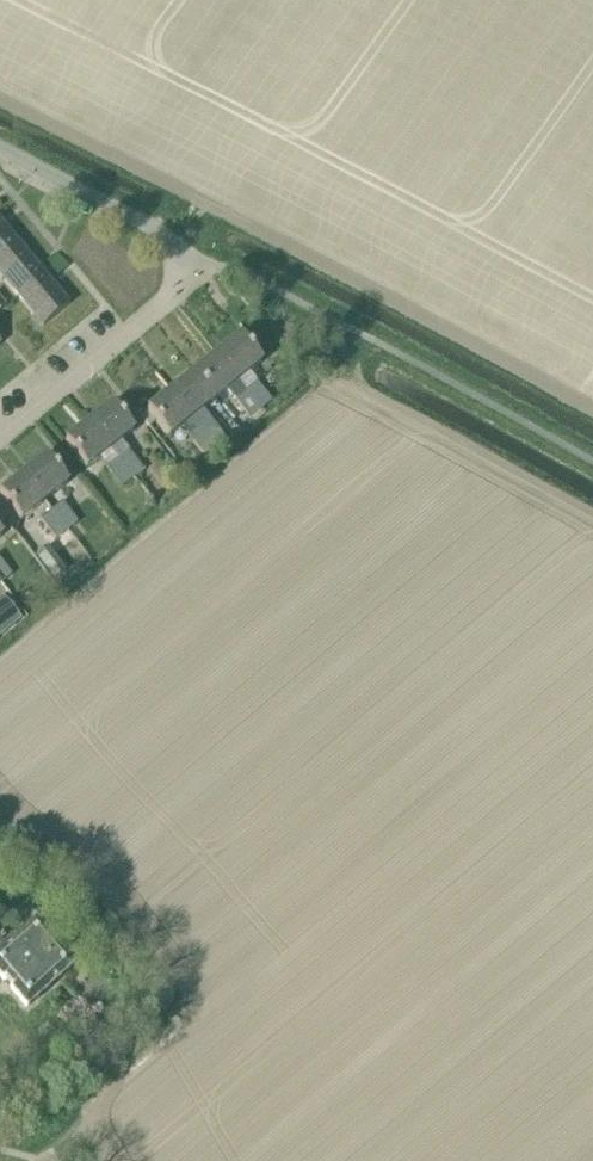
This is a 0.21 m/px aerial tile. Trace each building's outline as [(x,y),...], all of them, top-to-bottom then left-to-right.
[(19,247),(0,224),(0,264),(19,247)] [(19,247),(0,264),(0,278),(19,300),(45,278),(19,247)] [(68,306),(45,278),(19,300),(43,328),(68,306)] [(239,337),(215,357),(245,393),(255,385),(247,375),(261,364),(239,337)] [(215,357),(193,375),(214,401),(226,392),(234,401),(245,393),(215,357)] [(193,375),(169,393),(199,430),(210,421),(201,411),(214,401),(193,375)] [(255,385),(245,393),(260,412),(271,404),(255,385)] [(169,393),(146,412),(168,438),(180,428),(188,438),(199,430),(169,393)] [(245,393),(234,401),(250,421),(260,412),(245,393)] [(111,406),(88,425),(109,452),(117,461),(127,453),(120,443),(133,433),(111,406)] [(210,421),(199,430),(214,449),(225,440),(210,421)] [(88,425),(64,443),(86,470),(99,460),(106,470),(117,461),(109,452),(88,425)] [(199,430),(188,438),(204,457),(214,449),(199,430)] [(127,453),(117,461),(132,480),(143,472),(127,453)] [(46,458),(22,477),(44,504),(51,513),(62,505),(54,495),(67,485),(46,458)] [(117,461),(106,470),(122,489),(132,480),(117,461)] [(0,495),(0,498),(20,523),(44,504),(22,477),(0,495)] [(62,505),(51,513),(66,533),(77,524),(62,505)] [(51,513),(41,522),(56,541),(66,533),(51,513)] [(47,549),(36,557),(53,580),(64,571),(47,549)] [(1,585),(11,577),(0,562),(0,584),(1,585)] [(0,598),(0,637),(20,621),(1,597),(0,598)] [(0,866),(0,886),(13,876),(3,864),(0,866)] [(35,922),(37,920),(29,911),(19,919),(27,928),(35,922)] [(26,1009),(74,967),(35,922),(27,928),(0,952),(0,978),(26,1009)]
